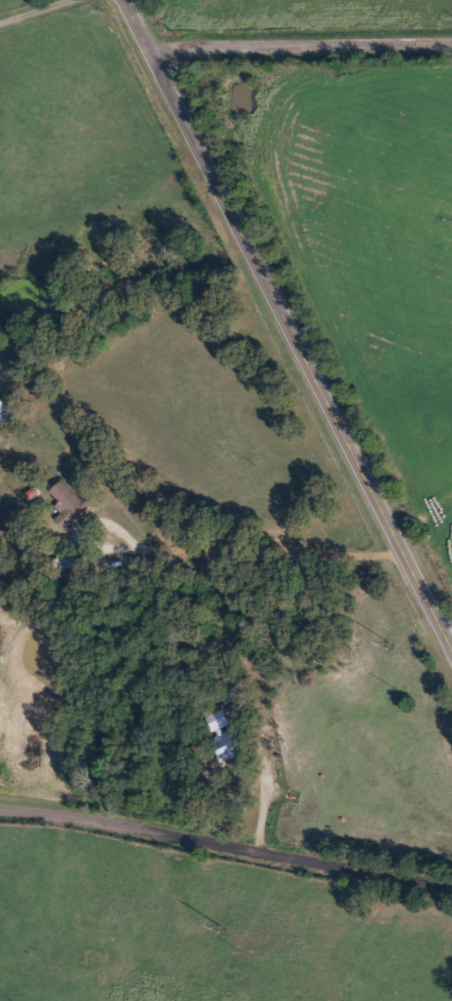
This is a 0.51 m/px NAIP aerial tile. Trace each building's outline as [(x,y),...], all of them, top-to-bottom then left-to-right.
[(18,416),(3,400),(0,403),(0,434),(18,416)] [(85,501),(68,481),(54,493),(62,503),(58,507),(64,515),(59,520),(69,531),(97,508),(88,498),(85,501)] [(208,718),(214,735),(218,733),(225,753),(248,744),(242,726),(233,730),(225,711),(208,718)] [(224,749),(218,750),(222,764),(251,755),(248,746),(225,753),(224,749)]
